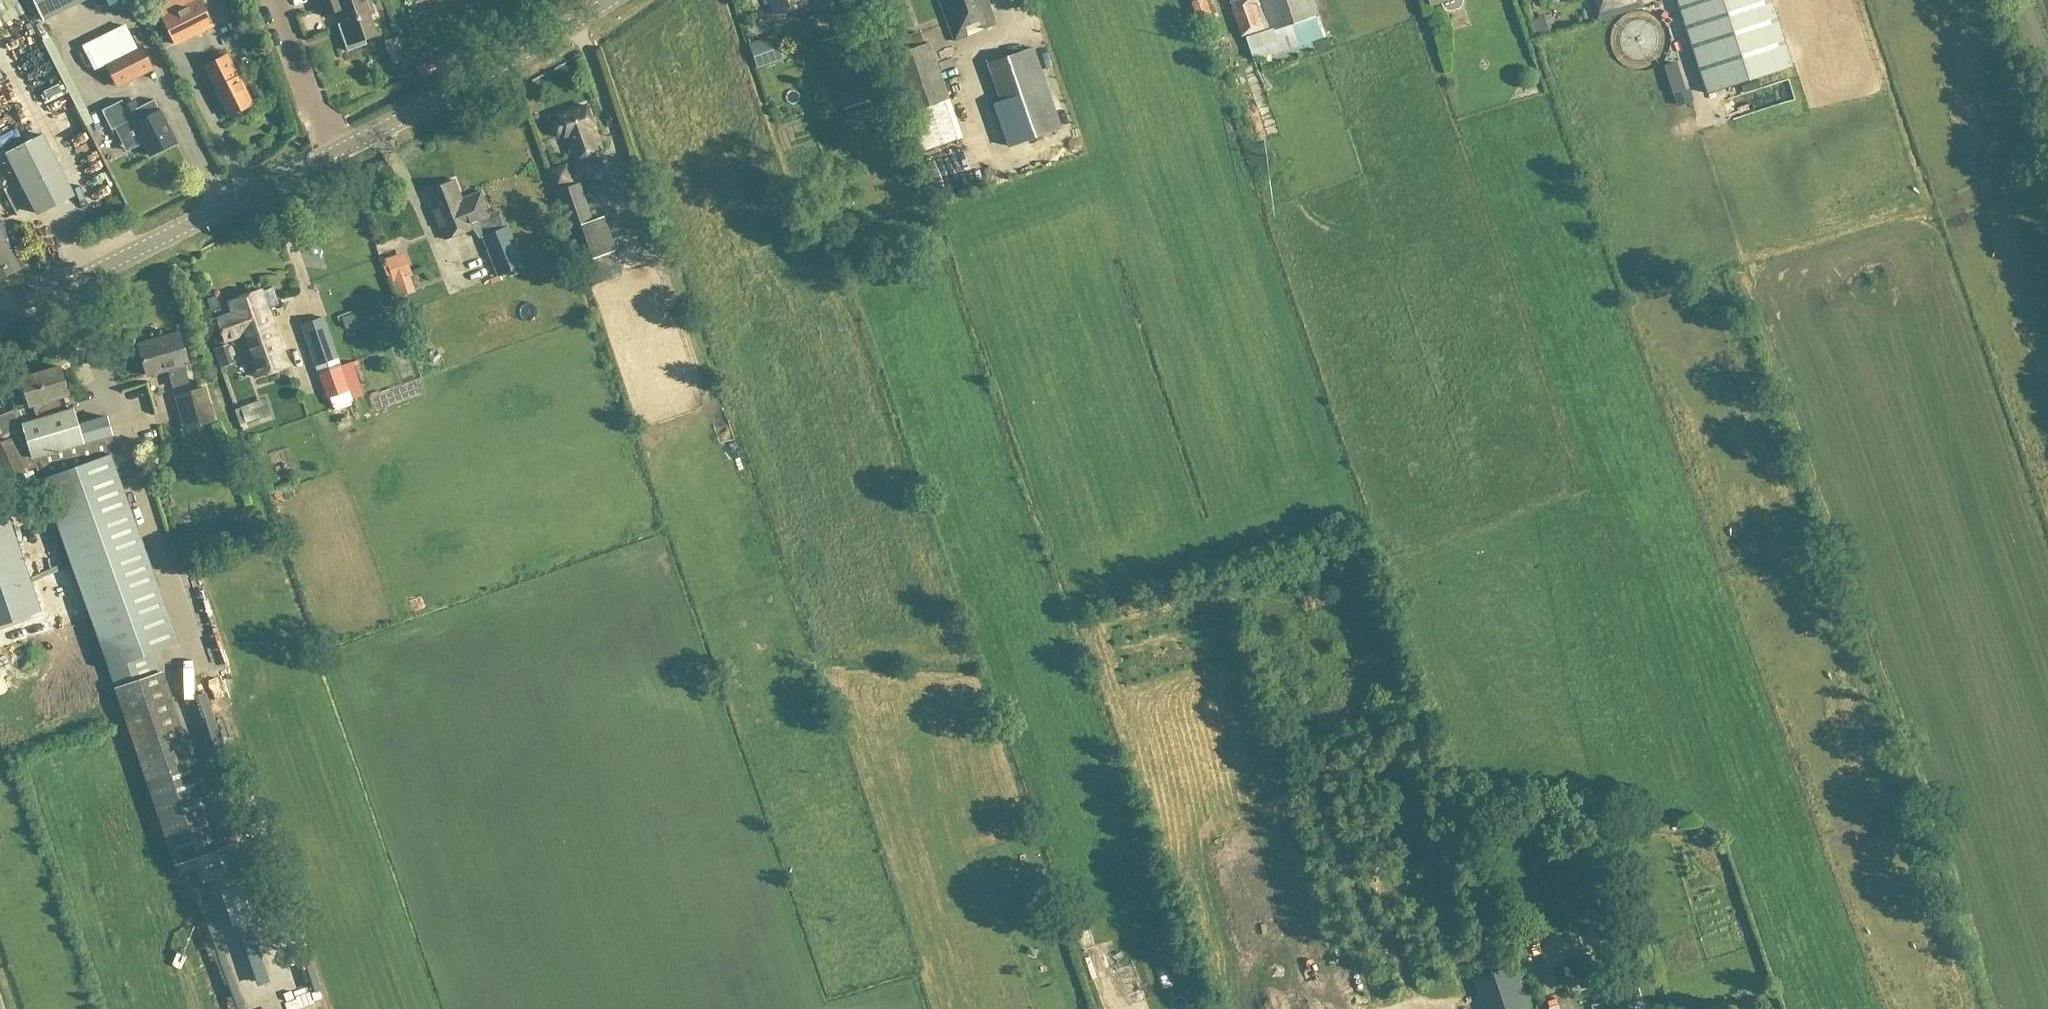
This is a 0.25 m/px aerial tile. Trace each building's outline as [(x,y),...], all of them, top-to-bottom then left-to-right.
[(13,0),(0,0),(0,27),(22,16),(13,0)] [(339,27),(335,28),(345,54),(364,47),(362,42),(375,37),(367,18),(371,16),(365,0),(314,0),(321,19),(334,14),(339,27)] [(763,12),(760,0),(746,0),(751,16),(763,12)] [(774,16),(803,5),(801,0),(767,0),(774,16)] [(980,34),(994,29),(984,0),(936,0),(952,44),(966,39),(963,29),(977,24),(980,34)] [(1204,0),(1199,0),(1190,3),(1196,24),(1210,19),(1204,0)] [(1252,0),(1248,0),(1228,7),(1239,38),(1262,31),(1252,0)] [(1262,31),(1263,36),(1247,41),(1253,63),(1323,40),(1311,0),(1252,0),(1262,31)] [(1431,8),(1440,5),(1443,9),(1448,12),(1453,12),(1458,9),(1460,4),(1460,0),(1429,0),(1431,8)] [(1595,23),(1642,10),(1639,0),(1589,0),(1595,23)] [(1706,93),(1791,66),(1770,0),(1676,0),(1706,93)] [(160,20),(173,46),(210,28),(196,1),(160,20)] [(873,101),(850,34),(818,44),(842,112),(873,101)] [(921,153),(960,140),(947,102),(928,45),(923,47),(918,35),(887,45),(891,57),(888,58),(907,114),(921,153)] [(390,36),(375,40),(379,58),(394,55),(390,36)] [(774,36),(747,46),(755,70),(782,60),(774,36)] [(103,66),(115,90),(151,72),(139,48),(103,66)] [(1059,132),(1032,51),(985,67),(998,104),(990,106),(1006,151),(1059,132)] [(237,78),(226,57),(217,62),(202,69),(213,90),(212,91),(226,119),(252,107),(237,78)] [(119,103),(100,112),(109,131),(113,129),(114,133),(126,127),(128,131),(133,129),(148,159),(174,146),(157,112),(155,114),(150,103),(140,108),(141,110),(137,113),(132,104),(122,109),(119,103)] [(556,120),(549,122),(556,142),(562,140),(570,163),(599,153),(591,130),(593,130),(586,108),(555,119),(556,120)] [(42,138),(4,157),(35,217),(72,198),(42,138)] [(602,220),(590,224),(577,185),(571,187),(566,168),(547,172),(553,193),(576,265),(613,253),(602,220)] [(479,194),(460,201),(452,181),(423,193),(443,242),(472,230),(472,229),(490,221),(479,194)] [(7,278),(22,269),(0,227),(0,265),(7,278)] [(507,229),(480,240),(495,279),(522,269),(507,229)] [(392,284),(409,278),(411,277),(402,253),(384,260),(386,266),(382,268),(386,279),(390,277),(392,284)] [(222,343),(271,325),(259,292),(227,303),(231,315),(214,321),(222,343)] [(214,298),(205,301),(210,312),(218,308),(214,298)] [(349,316),(353,327),(365,323),(361,312),(349,316)] [(316,375),(337,368),(334,357),(321,320),(299,328),(312,365),(316,375)] [(286,369),(271,325),(222,343),(222,344),(239,338),(254,380),(286,369)] [(177,335),(135,347),(145,378),(166,372),(171,389),(187,385),(181,367),(186,366),(177,335)] [(316,375),(325,401),(346,393),(339,373),(358,367),(356,361),(337,368),(316,375)] [(58,370),(19,382),(28,410),(32,409),(35,421),(64,412),(60,400),(67,398),(58,370)] [(202,390),(174,398),(184,431),(212,423),(202,390)] [(244,425),(269,417),(263,401),(238,409),(244,425)] [(72,426),(77,446),(104,439),(99,419),(72,426)] [(33,422),(22,426),(25,436),(26,441),(38,437),(33,422)] [(23,437),(0,445),(0,481),(0,482),(28,472),(24,462),(30,460),(23,437)] [(110,455),(42,480),(103,666),(104,670),(173,647),(110,455)] [(0,526),(0,625),(37,613),(6,524),(0,526)] [(295,975),(237,801),(161,827),(219,1000),(295,975)] [(1313,909),(1301,913),(1307,928),(1319,924),(1313,909)] [(1607,966),(1583,975),(1589,994),(1614,985),(1607,966)] [(1511,969),(1475,981),(1484,1008),(1525,1008),(1511,969)]
